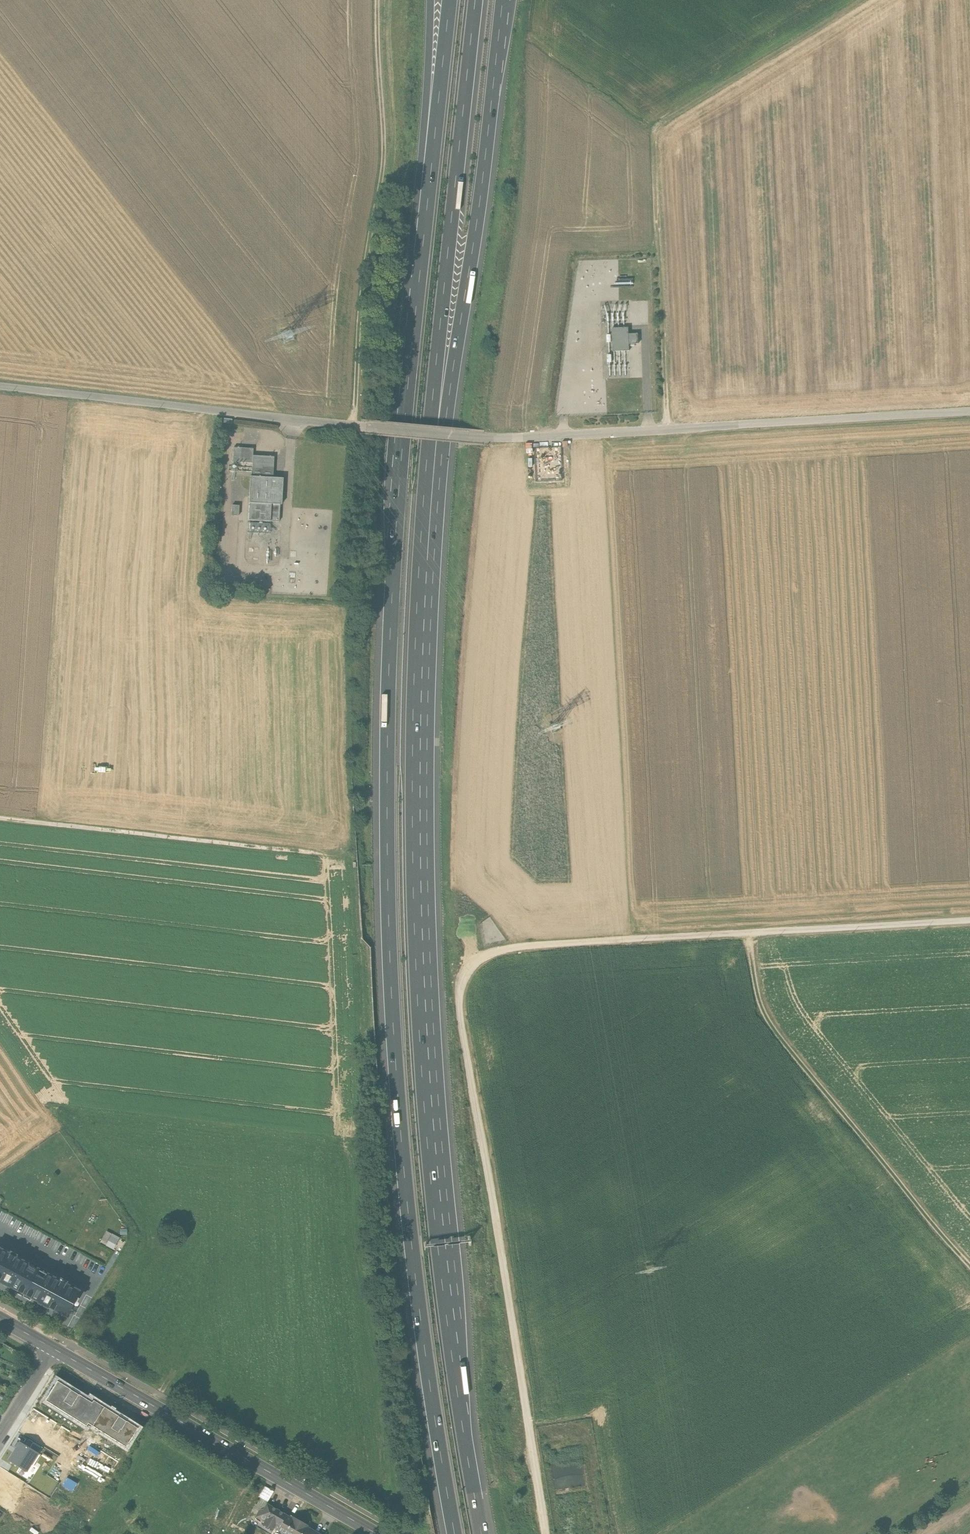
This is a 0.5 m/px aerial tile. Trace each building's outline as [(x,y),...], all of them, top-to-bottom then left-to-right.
[(629,327),(612,328),(613,352),(630,351),(630,344),(638,344),(638,333),(629,334),(629,327)] [(253,448),(234,447),(233,463),(252,464),(252,476),(274,477),(275,456),(253,455),(253,448)] [(274,477),(252,476),(250,502),(280,504),(282,504),(283,478),(274,477)] [(280,504),(250,502),(249,519),(279,521),(280,504)] [(106,1231),(100,1243),(113,1250),(120,1238),(106,1231)] [(37,1269),(0,1249),(0,1282),(9,1286),(10,1286),(24,1293),(37,1269)] [(37,1269),(24,1293),(38,1301),(38,1302),(48,1307),(48,1306),(66,1316),(79,1291),(37,1269)] [(8,1460),(27,1472),(38,1453),(19,1441),(8,1460)] [(257,1504),(263,1508),(266,1502),(273,1491),(264,1486),(259,1496),(261,1497),(257,1504)] [(273,1526),(277,1529),(286,1513),(266,1502),(263,1508),(259,1509),(255,1516),(264,1521),(263,1523),(272,1528),(273,1526)] [(286,1513),(277,1529),(287,1533),(292,1533),(300,1518),(287,1511),(286,1513)] [(312,1528),(313,1526),(300,1518),(292,1533),(308,1533),(312,1528)]
